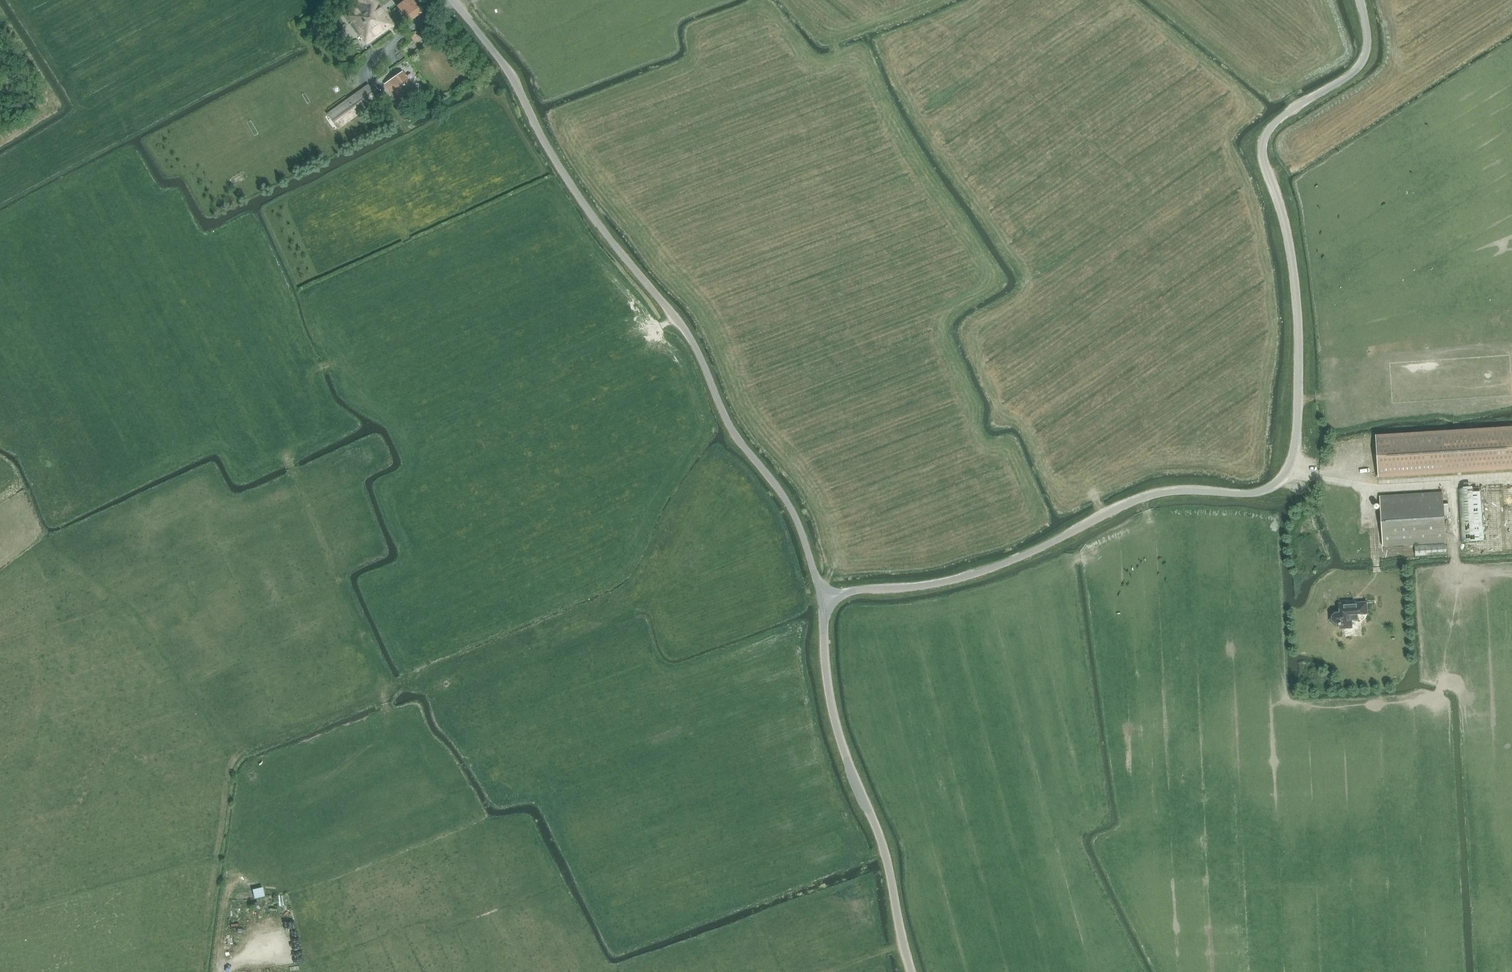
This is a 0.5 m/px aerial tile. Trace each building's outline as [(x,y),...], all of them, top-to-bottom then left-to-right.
[(377,0),(356,0),(359,4),(342,16),(349,25),(349,24),(358,37),(360,36),(367,45),(395,25),(377,0)] [(396,6),(409,23),(422,13),(412,0),(404,0),(396,6)] [(412,32),(408,36),(413,41),(417,38),(412,32)] [(385,84),(398,104),(416,92),(402,72),(385,84)] [(326,114),(338,130),(379,100),(368,84),(326,114)] [(1375,435),(1378,478),(1511,469),(1511,427),(1375,435)] [(1459,487),(1462,541),(1483,540),(1480,486),(1459,487)] [(1383,546),(1414,544),(1415,555),(1446,553),(1445,542),(1442,492),(1380,496),(1383,546)] [(1335,625),(1340,625),(1340,629),(1352,628),(1351,620),(1357,619),(1357,614),(1367,613),(1366,602),(1340,604),(1340,611),(1334,612),(1331,616),(1331,622),(1335,625)]
